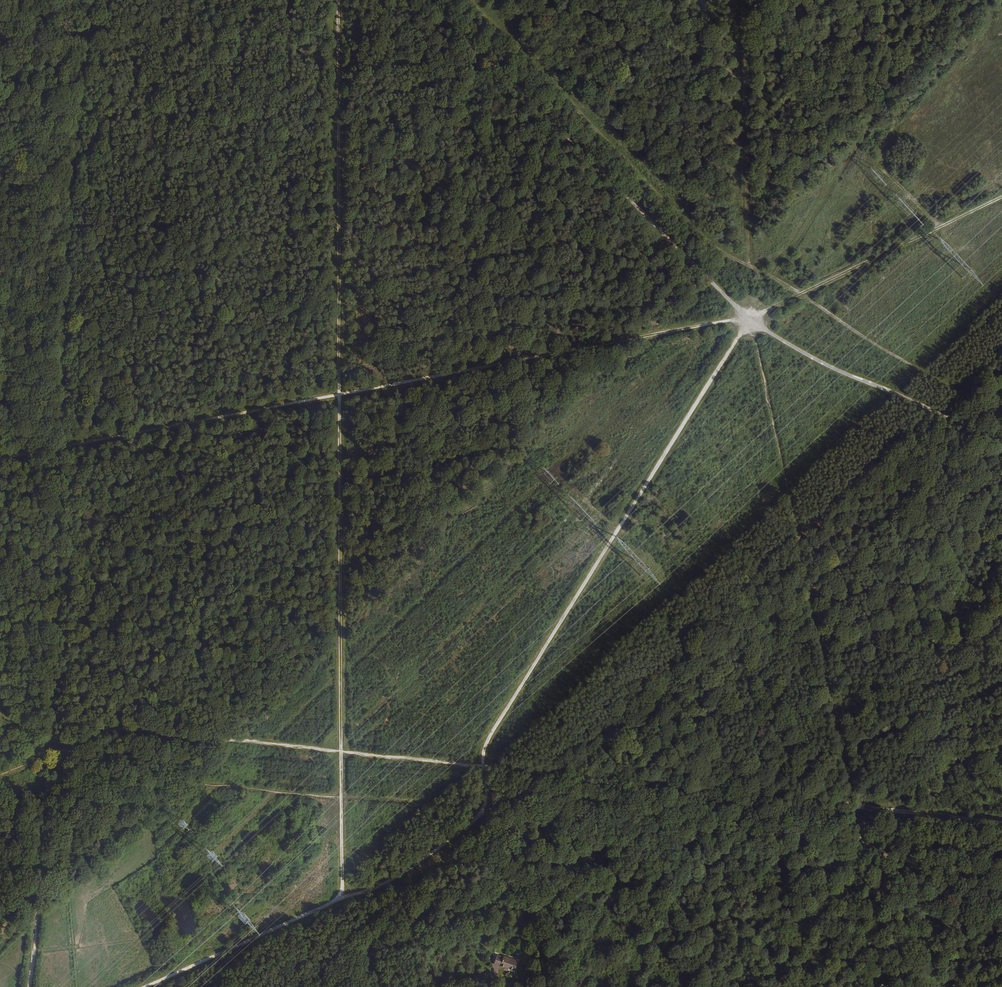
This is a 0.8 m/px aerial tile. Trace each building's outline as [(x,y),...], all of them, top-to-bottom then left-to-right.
[(505,954),(504,955),(498,953),(495,962),(501,964),(502,962),(515,967),(518,959),(505,954)]
